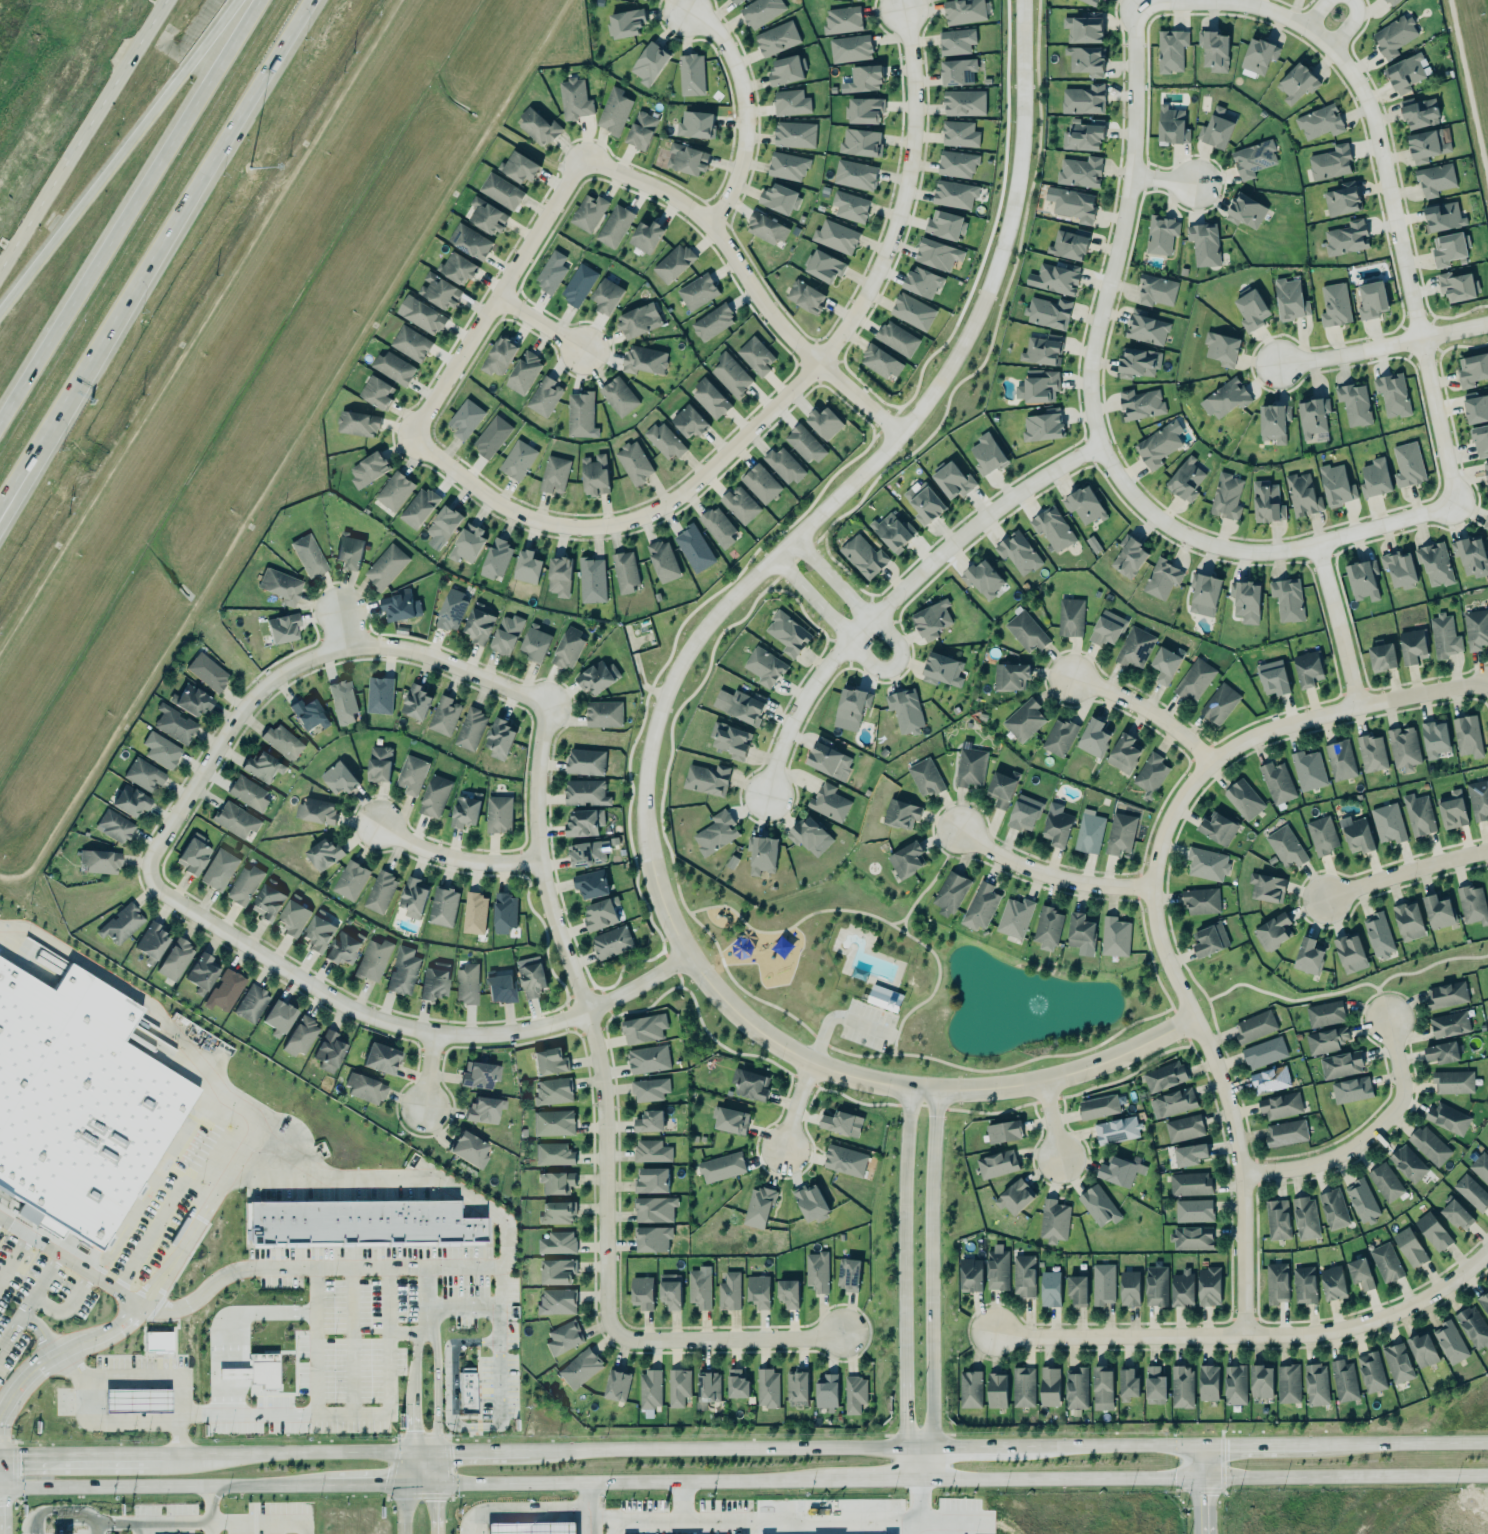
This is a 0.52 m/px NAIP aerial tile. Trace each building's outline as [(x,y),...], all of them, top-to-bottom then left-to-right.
[(748,29),(785,13),(780,0),(754,0),(739,7),(748,29)] [(946,26),(986,20),(983,0),(954,0),(942,2),(946,26)] [(1097,8),(1100,0),(1078,0),(1097,8)] [(825,9),(858,5),(861,29),(822,34),(821,25),(824,25),(823,16),(826,15),(825,9)] [(639,36),(637,28),(644,26),(642,9),(607,15),(611,40),(639,36)] [(1067,43),(1102,44),(1102,13),(1081,13),(1081,18),(1062,18),(1062,29),(1067,29),(1067,43)] [(1370,34),(1401,14),(1404,20),(1409,16),(1412,22),(1410,24),(1416,34),(1394,48),(1397,53),(1385,61),(1382,56),(1381,56),(1374,46),(1377,44),(1370,34)] [(752,35),(789,19),(799,41),(762,58),(758,47),(757,47),(755,41),(752,35)] [(936,32),(938,56),(969,53),(968,44),(975,43),(973,28),(936,32)] [(1156,30),(1181,30),(1181,31),(1187,31),(1187,45),(1181,45),(1181,71),(1173,71),(1172,69),(1168,69),(1168,73),(1156,73),(1156,30)] [(1202,68),(1209,68),(1209,73),(1227,73),(1228,33),(1198,33),(1198,46),(1202,46),(1202,68)] [(830,62),(870,57),(869,51),(871,51),(870,45),(869,45),(868,34),(827,39),(830,62)] [(1257,37),(1274,45),(1273,46),(1279,48),(1273,60),(1268,58),(1261,76),(1238,67),(1250,37),(1256,40),(1257,37)] [(628,70),(639,78),(637,81),(646,87),(669,55),(649,41),(628,70)] [(1063,46),(1100,46),(1103,46),(1103,59),(1101,60),(1101,77),(1087,77),(1086,71),(1068,71),(1068,54),(1062,54),(1063,46)] [(1426,65),(1421,53),(1384,68),(1396,97),(1411,91),(1409,85),(1426,78),(1422,67),(1426,65)] [(680,97),(704,96),(703,55),(678,55),(680,97)] [(773,62),(775,70),(766,72),(771,88),(804,79),(798,55),(773,62)] [(939,60),(941,86),(972,83),(972,72),(976,70),(974,59),(939,60)] [(1298,61),(1319,82),(1309,93),(1304,90),(1288,106),(1281,100),(1285,95),(1282,91),(1280,92),(1273,86),(1298,61)] [(849,66),(880,64),(882,84),(880,88),(875,91),(875,94),(847,94),(846,82),(851,82),(849,66)] [(582,78),(585,99),(591,98),(593,113),(575,115),(576,119),(562,121),(556,82),(566,81),(565,77),(574,76),(575,79),(582,78)] [(1061,88),(1061,99),(1060,99),(1060,113),(1103,113),(1103,82),(1088,82),(1088,88),(1061,88)] [(619,136),(632,101),(621,97),(623,90),(611,86),(596,128),(619,136)] [(773,91),(800,88),(801,97),(808,96),(809,112),(773,116),(772,104),(771,98),(774,98),(773,91)] [(943,90),(943,104),(945,104),(945,116),(985,117),(985,91),(943,90)] [(847,97),(882,98),(883,112),(878,112),(878,124),(847,123),(847,97)] [(1398,106),(1402,119),(1404,118),(1406,123),(1408,128),(1408,130),(1429,124),(1436,123),(1436,122),(1436,121),(1435,116),(1438,115),(1432,97),(1423,100),(1423,99),(1398,106)] [(1292,118),(1332,102),(1334,108),(1335,108),(1336,110),(1332,112),(1332,114),(1337,112),(1342,124),(1341,125),(1343,130),(1330,135),(1327,130),(1305,140),(1300,131),(1301,131),(1300,128),(1296,129),(1292,118)] [(1158,103),(1165,103),(1165,109),(1182,109),(1182,127),(1188,128),(1187,142),(1181,142),(1181,143),(1168,143),(1168,141),(1164,141),(1156,140),(1158,103)] [(559,132),(530,105),(514,122),(543,149),(559,132)] [(1195,137),(1201,142),(1223,150),(1236,114),(1231,111),(1214,106),(1207,121),(1205,125),(1199,125),(1195,137)] [(648,151),(657,117),(635,112),(626,145),(648,151)] [(676,137),(715,139),(716,125),(713,125),(713,113),(682,112),(682,123),(677,122),(676,137)] [(1061,131),(1060,148),(1098,150),(1098,148),(1097,148),(1097,142),(1099,142),(1099,141),(1099,138),(1102,138),(1102,125),(1085,124),(1077,123),(1078,118),(1070,118),(1069,123),(1067,123),(1066,131),(1061,131)] [(775,121),(814,123),(813,147),(772,146),(773,134),(772,134),(772,127),(774,127),(775,121)] [(973,123),(943,122),(942,147),(979,148),(979,132),(973,132),(973,123)] [(1405,135),(1439,127),(1439,128),(1446,126),(1449,141),(1448,141),(1450,151),(1425,156),(1427,162),(1413,165),(1411,159),(1410,159),(1409,148),(1407,149),(1405,135)] [(843,127),(879,131),(878,143),(880,143),(879,157),(837,151),(837,142),(841,142),(843,127)] [(1229,152),(1240,180),(1253,176),(1252,171),(1276,162),(1272,150),(1273,147),(1269,138),(1229,152)] [(1345,142),(1331,144),(1333,150),(1325,152),(1307,156),(1307,158),(1309,167),(1308,167),(1311,180),(1330,176),(1349,172),(1347,164),(1348,164),(1347,160),(1350,160),(1349,154),(1348,147),(1346,147),(1345,142)] [(665,167),(705,177),(710,153),(671,144),(665,167)] [(538,165),(513,149),(499,170),(519,183),(523,177),(530,181),(533,177),(532,176),(536,170),(535,170),(538,165)] [(939,149),(978,155),(977,164),(973,164),(972,173),(969,172),(969,179),(936,174),(939,149)] [(804,183),(808,159),(772,152),(767,176),(804,183)] [(1054,182),(1097,187),(1101,156),(1085,154),(1085,161),(1059,158),(1058,168),(1059,168),(1059,171),(1056,170),(1054,182)] [(837,158),(876,167),(873,178),(874,179),(873,188),(871,188),(870,191),(831,182),(837,158)] [(1423,200),(1438,198),(1437,191),(1456,187),(1451,163),(1413,171),(1415,181),(1419,180),(1423,200)] [(525,193),(490,172),(478,191),(513,212),(525,193)] [(935,178),(978,186),(976,197),(971,197),(968,210),(931,203),(935,178)] [(1338,188),(1338,187),(1339,186),(1339,182),(1352,180),(1353,185),(1354,185),(1357,197),(1358,197),(1361,209),(1327,216),(1321,192),(1338,188)] [(791,218),(801,195),(774,183),(770,192),(763,188),(757,203),(791,218)] [(1052,214),(1078,218),(1077,224),(1091,226),(1096,196),(1046,188),(1044,201),(1054,202),(1052,214)] [(834,189),(868,200),(864,211),(866,212),(865,217),(864,217),(862,224),(832,215),(835,206),(829,204),(834,189)] [(1239,192),(1266,208),(1253,230),(1238,220),(1235,224),(1223,218),(1226,214),(1224,212),(1231,202),(1229,201),(1232,197),(1235,198),(1239,192)] [(569,222),(590,234),(609,203),(597,196),(594,200),(586,195),(569,222)] [(475,208),(467,221),(496,237),(508,215),(474,196),(469,205),(475,208)] [(1422,208),(1455,201),(1458,217),(1464,216),(1466,224),(1425,232),(1423,224),(1426,223),(1425,220),(1424,220),(1422,208)] [(614,203),(622,208),(623,207),(634,214),(612,250),(592,238),(614,203)] [(922,230),(925,218),(930,219),(933,209),(962,217),(960,221),(964,222),(961,234),(957,233),(955,241),(927,233),(927,232),(922,230)] [(777,240),(783,242),(790,228),(753,211),(744,231),(774,245),(777,240)] [(1172,221),(1178,222),(1177,235),(1171,234),(1169,255),(1144,252),(1148,213),(1158,214),(1158,219),(1160,219),(1161,219),(1161,218),(1172,218),(1172,221)] [(822,218),(859,233),(848,256),(809,239),(813,229),(817,230),(822,218)] [(1369,249),(1363,218),(1347,221),(1348,228),(1323,232),(1327,256),(1369,249)] [(457,221),(491,242),(486,251),(487,251),(481,261),(472,256),(472,257),(445,240),(457,221)] [(652,222),(650,227),(640,222),(628,244),(650,256),(664,228),(652,222)] [(1184,226),(1214,222),(1219,266),(1194,266),(1191,241),(1186,241),(1184,226)] [(1088,237),(1055,229),(1051,246),(1046,245),(1044,252),(1080,261),(1081,253),(1084,254),(1088,237)] [(1431,237),(1461,231),(1462,235),(1466,234),(1469,247),(1464,247),(1466,256),(1463,256),(1464,262),(1458,264),(1457,259),(1456,259),(1456,258),(1446,260),(1447,265),(1434,269),(1433,263),(1432,263),(1429,249),(1434,248),(1431,237)] [(965,252),(922,238),(914,262),(949,273),(953,260),(961,263),(965,252)] [(676,244),(650,268),(665,285),(695,257),(686,247),(685,248),(683,246),(680,248),(676,244)] [(845,265),(839,277),(835,275),(830,284),(803,270),(806,266),(801,264),(807,253),(811,255),(815,248),(845,265)] [(536,278),(554,249),(566,257),(561,265),(567,268),(551,295),(541,290),(543,286),(540,284),(542,281),(536,278)] [(466,287),(477,265),(451,252),(444,266),(439,263),(435,272),(466,287)] [(1074,297),(1080,270),(1040,261),(1037,275),(1028,273),(1025,285),(1074,297)] [(598,274),(586,266),(582,272),(576,268),(558,297),(577,308),(598,274)] [(943,278),(939,287),(935,285),(929,299),(900,287),(906,275),(909,270),(911,271),(914,266),(921,269),(922,268),(943,278)] [(1435,274),(1450,270),(1452,276),(1470,273),(1472,280),(1475,280),(1478,292),(1474,293),(1475,297),(1447,303),(1446,296),(1444,297),(1444,292),(1438,293),(1435,274)] [(418,294),(449,313),(462,291),(428,271),(423,280),(426,282),(418,294)] [(688,312),(719,296),(707,273),(676,290),(688,312)] [(1178,282),(1142,274),(1136,304),(1151,308),(1152,303),(1172,307),(1178,282)] [(589,297),(602,276),(624,289),(607,317),(595,309),(599,303),(589,297)] [(1297,279),(1283,281),(1283,277),(1273,279),(1277,312),(1279,322),(1292,319),(1292,318),(1308,314),(1307,300),(1301,301),(1297,279)] [(825,296),(795,279),(784,299),(817,317),(823,306),(820,304),(825,296)] [(1356,285),(1381,280),(1387,310),(1376,312),(1377,316),(1364,319),(1358,320),(1355,306),(1361,305),(1356,285)] [(1320,287),(1324,313),(1319,314),(1321,328),(1351,324),(1345,283),(1320,287)] [(1232,301),(1253,288),(1269,313),(1260,319),(1262,323),(1245,333),(1238,321),(1242,318),(1232,301)] [(899,292),(935,311),(924,332),(888,313),(893,303),(892,302),(897,293),(898,294),(899,292)] [(394,313),(431,335),(434,330),(436,331),(438,328),(439,329),(447,318),(437,312),(415,299),(406,293),(394,313)] [(1029,296),(1055,303),(1057,297),(1071,301),(1064,331),(1025,321),(1026,316),(1021,314),(1023,307),(1027,308),(1029,296)] [(736,322),(724,303),(690,325),(702,343),(736,322)] [(619,331),(616,324),(620,323),(618,317),(646,304),(652,318),(658,315),(662,324),(626,340),(622,330),(619,331)] [(1142,316),(1170,323),(1167,332),(1164,332),(1160,346),(1122,336),(1124,327),(1128,313),(1130,313),(1131,307),(1143,310),(1142,316)] [(887,320),(919,340),(907,358),(872,337),(878,326),(879,327),(882,323),(884,325),(887,320)] [(389,344),(402,324),(432,343),(418,364),(389,344)] [(1238,338),(1205,331),(1202,344),(1206,345),(1204,357),(1219,361),(1218,366),(1231,368),(1239,341),(1238,338)] [(1028,337),(1025,354),(1020,353),(1018,361),(1058,367),(1062,336),(1047,334),(1046,340),(1028,337)] [(759,378),(768,369),(763,364),(765,362),(767,364),(773,358),(752,335),(734,351),(759,378)] [(478,369),(495,341),(499,338),(507,340),(517,346),(501,374),(496,374),(491,372),(486,374),(478,369)] [(868,341),(902,365),(895,377),(888,374),(885,380),(859,363),(863,358),(860,356),(862,353),(861,352),(868,341)] [(629,345),(664,352),(665,354),(664,360),(665,361),(664,367),(662,368),(661,374),(652,372),(652,373),(635,369),(634,374),(620,371),(621,365),(620,365),(620,363),(621,363),(622,359),(623,352),(625,353),(625,349),(628,350),(629,345)] [(1160,352),(1158,369),(1153,368),(1152,377),(1130,374),(1130,379),(1117,377),(1117,372),(1116,371),(1118,355),(1122,355),(1123,347),(1144,350),(1144,349),(1152,350),(1152,351),(1160,352)] [(368,365),(403,387),(410,377),(409,376),(415,368),(385,349),(381,356),(376,353),(368,365)] [(503,383),(521,355),(524,350),(536,357),(537,361),(541,364),(521,396),(503,383)] [(737,399),(754,381),(723,351),(715,360),(718,363),(709,373),(737,399)] [(1473,386),(1472,381),(1487,378),(1487,355),(1486,352),(1456,359),(1459,370),(1455,371),(1459,389),(1473,386)] [(1022,378),(1023,385),(1018,385),(1018,398),(1023,398),(1022,402),(1053,402),(1053,391),(1057,390),(1056,370),(1043,371),(1041,377),(1022,378)] [(1400,372),(1409,414),(1398,417),(1397,413),(1394,414),(1394,415),(1385,417),(1379,393),(1374,394),(1370,378),(1400,372)] [(357,395),(384,411),(391,399),(386,396),(388,392),(390,394),(394,388),(369,374),(357,395)] [(554,381),(543,374),(524,405),(544,418),(561,391),(560,388),(556,385),(553,386),(551,388),(549,387),(554,381)] [(597,391),(617,376),(639,404),(619,420),(597,391)] [(1204,397),(1232,376),(1248,394),(1250,401),(1239,408),(1235,404),(1215,419),(1210,412),(1204,397)] [(690,394),(716,421),(731,406),(705,379),(690,394)] [(1363,384),(1371,423),(1347,428),(1341,401),(1336,402),(1333,386),(1350,383),(1351,387),(1363,384)] [(1159,390),(1133,395),(1132,389),(1117,392),(1123,422),(1164,414),(1159,390)] [(593,393),(568,393),(567,437),(598,438),(598,429),(592,428),(593,393)] [(1461,399),(1487,394),(1487,420),(1466,424),(1465,418),(1465,417),(1464,414),(1464,411),(1461,399)] [(465,397),(484,412),(461,442),(451,434),(456,428),(455,426),(452,429),(448,427),(446,423),(465,397)] [(1309,399),(1321,397),(1321,399),(1326,398),(1328,412),(1323,413),(1326,431),(1308,434),(1309,439),(1301,440),(1297,403),(1307,402),(1307,401),(1309,400),(1309,399)] [(690,433),(685,438),(668,420),(686,402),(709,426),(698,436),(695,433),(692,435),(690,433)] [(1258,405),(1259,440),(1273,440),(1274,444),(1284,444),(1283,421),(1289,421),(1289,405),(1258,405)] [(807,419),(810,416),(808,415),(815,409),(820,414),(828,408),(844,425),(826,441),(807,419)] [(376,438),(378,416),(338,412),(336,433),(376,438)] [(487,461),(512,427),(494,413),(470,445),(478,451),(476,453),(487,461)] [(1023,416),(1058,413),(1065,436),(1022,441),(1021,432),(1024,430),(1023,416)] [(1133,446),(1149,473),(1163,464),(1160,459),(1182,445),(1176,436),(1182,432),(1175,420),(1133,446)] [(686,448),(659,421),(644,436),(670,463),(686,448)] [(816,463),(827,453),(800,424),(783,438),(806,464),(812,459),(816,463)] [(1469,428),(1487,424),(1487,455),(1476,458),(1475,452),(1474,453),(1472,442),(1469,442),(1467,429),(1469,429),(1469,428)] [(1007,463),(985,431),(975,438),(978,442),(968,449),(977,462),(973,465),(980,477),(985,474),(985,475),(994,468),(996,470),(1007,463)] [(496,468),(517,481),(536,451),(515,438),(496,468)] [(1414,440),(1425,480),(1419,481),(1419,483),(1412,485),(1412,483),(1395,488),(1391,474),(1397,472),(1390,447),(1414,440)] [(632,487),(653,476),(636,441),(614,451),(632,487)] [(761,458),(771,449),(775,454),(782,447),(806,473),(795,483),(792,479),(786,485),(761,458)] [(348,468),(376,451),(382,460),(384,458),(390,468),(355,491),(348,479),(352,477),(349,472),(350,471),(348,468)] [(603,453),(608,492),(596,494),(596,496),(589,497),(589,494),(584,495),(579,457),(588,456),(588,462),(594,461),(593,454),(603,453)] [(571,461),(547,455),(538,491),(552,494),(553,492),(562,494),(571,461)] [(961,497),(979,483),(957,456),(944,466),(943,464),(930,475),(950,500),(958,494),(961,497)] [(1362,499),(1392,492),(1384,457),(1370,460),(1371,465),(1360,467),(1364,483),(1359,485),(1362,499)] [(1207,473),(1188,458),(1165,486),(1188,505),(1198,493),(1194,490),(1207,473)] [(782,489),(757,463),(740,480),(764,506),(782,489)] [(1327,509),(1316,468),(1327,464),(1328,468),(1341,464),(1347,485),(1353,484),(1357,497),(1341,503),(1341,506),(1337,507),(1327,509)] [(373,497),(392,512),(414,484),(407,479),(407,480),(403,477),(404,476),(395,469),(373,497)] [(1218,471),(1230,474),(1229,477),(1231,478),(1231,477),(1241,480),(1234,505),(1240,506),(1236,520),(1230,518),(1230,520),(1218,516),(1219,512),(1217,511),(1216,515),(1207,513),(1218,471)] [(1321,509),(1318,496),(1313,497),(1307,472),(1298,474),(1298,476),(1294,477),(1294,473),(1283,476),(1293,517),(1302,515),(1300,511),(1303,510),(1304,515),(1316,512),(1316,510),(1321,509)] [(1250,481),(1267,479),(1267,485),(1276,484),(1278,506),(1282,505),(1284,519),(1278,519),(1278,521),(1261,523),(1260,521),(1253,522),(1250,481)] [(901,496),(924,526),(947,510),(926,482),(913,491),(911,488),(901,496)] [(719,500),(743,526),(761,510),(737,484),(719,500)] [(1073,508),(1084,528),(1106,516),(1088,485),(1060,500),(1067,511),(1073,508)] [(396,517),(419,488),(423,491),(425,488),(428,491),(428,490),(439,498),(413,530),(396,517)] [(443,504),(452,511),(453,509),(463,516),(442,545),(425,533),(425,531),(424,530),(443,504)] [(739,535),(716,505),(698,519),(721,549),(739,535)] [(1028,521),(1037,536),(1042,533),(1055,554),(1076,541),(1054,505),(1028,521)] [(1487,509),(1487,531),(1480,527),(1487,509)] [(867,525),(895,555),(903,549),(903,545),(911,537),(911,535),(915,531),(905,522),(902,522),(894,515),(896,514),(891,510),(887,514),(876,524),(871,519),(867,525)] [(444,556),(454,562),(457,556),(470,564),(484,539),(479,536),(482,530),(476,526),(475,528),(465,522),(444,556)] [(716,562),(693,524),(672,537),(695,575),(716,562)] [(992,548),(1002,560),(1007,557),(1022,578),(1042,563),(1017,529),(992,548)] [(288,542),(307,532),(327,567),(307,578),(288,542)] [(837,550),(867,580),(881,568),(888,559),(879,549),(875,553),(857,533),(837,550)] [(1124,533),(1116,544),(1121,548),(1118,552),(1117,551),(1114,556),(1108,564),(1128,579),(1130,577),(1131,577),(1135,571),(1134,571),(1146,554),(1139,549),(1140,549),(1137,547),(1140,544),(1129,536),(1124,533)] [(365,540),(340,534),(335,560),(341,562),(340,568),(357,572),(365,540)] [(1449,543),(1467,538),(1468,544),(1470,543),(1470,541),(1479,539),(1484,559),(1485,559),(1487,566),(1486,566),(1487,574),(1473,578),(1471,574),(1464,576),(1461,566),(1460,566),(1458,555),(1452,557),(1449,543)] [(502,578),(514,547),(494,539),(479,575),(492,580),(494,575),(502,578)] [(645,548),(661,585),(682,576),(666,539),(645,548)] [(1412,550),(1417,549),(1417,547),(1441,541),(1453,583),(1442,586),(1441,582),(1438,583),(1438,584),(1429,587),(1422,562),(1416,564),(1412,550)] [(362,575),(380,592),(410,560),(391,543),(362,575)] [(536,585),(543,562),(532,559),(534,553),(521,549),(512,578),(536,585)] [(611,555),(619,596),(633,593),(632,586),(639,585),(632,551),(611,555)] [(1377,557),(1396,551),(1397,556),(1409,553),(1416,583),(1412,584),(1413,587),(1401,591),(1399,587),(1393,588),(1386,569),(1382,570),(1377,557)] [(1177,570),(1182,573),(1176,585),(1171,582),(1163,601),(1140,590),(1157,555),(1161,558),(1165,559),(1164,562),(1165,563),(1168,564),(1168,565),(1171,567),(1178,569),(1177,570)] [(1002,582),(990,591),(994,596),(987,602),(972,583),(968,586),(958,575),(963,570),(962,568),(973,559),(976,564),(985,556),(1001,576),(999,578),(1002,582)] [(549,558),(548,592),(556,593),(556,598),(569,598),(571,559),(549,558)] [(579,559),(580,603),(605,603),(604,558),(579,559)] [(1344,567),(1374,560),(1377,574),(1373,576),(1378,598),(1375,600),(1369,602),(1366,596),(1360,600),(1352,602),(1344,567)] [(263,566),(301,581),(297,589),(298,590),(293,602),(291,607),(278,602),(280,597),(263,590),(255,586),(263,566)] [(1220,580),(1212,613),(1204,611),(1204,609),(1199,607),(1197,613),(1187,611),(1193,587),(1188,586),(1191,572),(1203,576),(1208,577),(1208,575),(1212,576),(1212,578),(1215,579),(1220,580)] [(1278,623),(1303,622),(1300,579),(1269,581),(1270,598),(1276,597),(1278,623)] [(1233,616),(1242,617),(1241,625),(1258,625),(1260,583),(1229,582),(1229,597),(1234,597),(1233,616)] [(448,587),(462,593),(460,599),(462,600),(466,602),(454,630),(451,628),(449,627),(448,630),(445,629),(444,630),(443,630),(443,629),(439,628),(433,625),(436,618),(437,615),(448,587)] [(379,599),(381,611),(384,611),(387,623),(422,615),(419,599),(412,601),(410,588),(400,590),(401,594),(379,599)] [(908,617),(921,638),(923,638),(925,641),(937,636),(935,632),(951,622),(943,607),(949,605),(945,598),(934,603),(917,611),(911,615),(908,617)] [(1057,636),(1082,637),(1083,600),(1058,599),(1057,636)] [(470,607),(460,631),(467,634),(466,637),(470,639),(469,642),(481,647),(494,617),(470,607)] [(1002,624),(1026,653),(1034,646),(1037,649),(1040,649),(1049,640),(1021,608),(1002,624)] [(1480,650),(1479,645),(1487,645),(1487,643),(1487,609),(1461,613),(1466,652),(1480,650)] [(1089,642),(1102,647),(1104,641),(1116,646),(1126,620),(1100,610),(1089,642)] [(785,647),(782,652),(794,661),(812,635),(779,611),(764,631),(785,647)] [(267,619),(298,612),(301,625),(293,626),(295,639),(272,644),(267,619)] [(1434,660),(1440,659),(1440,660),(1442,660),(1442,659),(1445,659),(1445,655),(1455,653),(1455,652),(1461,651),(1459,635),(1453,636),(1450,615),(1443,616),(1442,612),(1435,613),(1436,617),(1428,618),(1434,660)] [(499,615),(485,648),(495,652),(495,654),(502,657),(502,656),(507,658),(524,619),(511,614),(509,619),(504,617),(503,617),(499,615)] [(550,636),(535,629),(537,625),(530,622),(525,633),(524,633),(517,650),(526,653),(526,652),(527,653),(525,659),(537,664),(538,662),(539,663),(550,636)] [(1130,624),(1155,637),(1139,668),(1126,662),(1124,666),(1112,660),(1130,624)] [(567,625),(548,662),(561,668),(562,667),(564,668),(565,665),(570,668),(584,641),(577,637),(580,632),(567,625)] [(1397,633),(1404,667),(1417,665),(1416,660),(1427,657),(1423,628),(1397,633)] [(1367,648),(1371,674),(1396,667),(1391,643),(1367,648)] [(754,645),(788,665),(783,675),(780,673),(778,676),(776,675),(771,684),(770,683),(767,688),(756,681),(759,677),(741,666),(754,645)] [(1159,646),(1173,654),(1177,647),(1184,652),(1164,687),(1153,680),(1158,670),(1148,665),(1159,646)] [(963,663),(930,651),(920,680),(935,686),(937,681),(959,689),(963,679),(958,677),(963,663)] [(1301,690),(1315,687),(1314,681),(1324,678),(1317,651),(1292,657),(1301,690)] [(196,654),(225,679),(211,696),(181,671),(196,654)] [(1185,700),(1187,696),(1198,702),(1215,669),(1193,657),(1174,694),(1185,700)] [(1274,692),(1275,696),(1289,693),(1280,659),(1254,666),(1258,681),(1260,683),(1263,695),(1274,692)] [(610,663),(620,676),(593,695),(590,692),(589,690),(587,691),(584,687),(580,690),(579,688),(579,687),(576,684),(573,678),(591,665),(594,663),(599,660),(604,667),(610,663)] [(1027,664),(1028,679),(1023,679),(1023,690),(993,690),(994,663),(1027,664)] [(320,686),(344,679),(359,722),(335,730),(320,686)] [(363,679),(388,679),(387,716),(362,715),(363,679)] [(1240,696),(1221,681),(1198,711),(1217,726),(1240,696)] [(407,684),(430,692),(418,724),(395,715),(407,684)] [(179,685),(213,705),(201,723),(168,703),(179,685)] [(842,688),(831,726),(855,732),(862,706),(868,707),(871,694),(866,693),(866,692),(854,689),(854,690),(852,689),(851,691),(842,688)] [(884,696),(887,709),(893,708),(899,733),(910,731),(911,734),(918,732),(916,727),(923,725),(912,688),(889,693),(889,694),(884,696)] [(766,705),(735,690),(732,696),(719,690),(711,706),(756,727),(766,705)] [(282,706),(302,691),(324,723),(303,737),(282,706)] [(1000,722),(1029,696),(1039,706),(1035,709),(1045,721),(1019,744),(1000,722)] [(434,697),(457,706),(444,738),(421,729),(434,697)] [(156,702),(196,727),(183,749),(142,725),(156,702)] [(585,702),(584,712),(586,711),(585,714),(584,714),(584,720),(585,727),(620,726),(620,702),(585,702)] [(462,707),(484,716),(468,756),(446,747),(462,707)] [(1451,719),(1457,756),(1470,753),(1471,759),(1482,757),(1474,715),(1465,717),(1465,716),(1462,716),(1462,717),(1451,719)] [(1418,720),(1444,716),(1450,754),(1425,759),(1418,720)] [(1104,722),(1089,717),(1077,749),(1100,758),(1109,734),(1101,730),(1104,722)] [(493,719),(514,725),(503,759),(482,753),(493,719)] [(1040,747),(1054,719),(1062,721),(1067,720),(1078,725),(1061,759),(1040,747)] [(712,720),(718,722),(719,721),(724,723),(724,724),(727,725),(727,726),(750,734),(747,744),(748,745),(743,758),(742,757),(741,762),(728,757),(729,753),(719,749),(718,752),(713,751),(714,747),(709,746),(712,738),(707,736),(712,720)] [(270,723),(300,747),(286,765),(256,740),(270,723)] [(1393,769),(1402,768),(1403,773),(1413,772),(1411,765),(1420,764),(1415,727),(1399,730),(1399,728),(1387,730),(1393,769)] [(143,732),(178,753),(167,771),(132,751),(143,732)] [(1121,732),(1104,761),(1127,775),(1136,761),(1134,760),(1139,752),(1129,746),(1133,739),(1121,732)] [(1381,734),(1356,739),(1363,774),(1388,769),(1381,734)] [(1356,778),(1349,740),(1325,745),(1332,782),(1356,778)] [(853,759),(816,742),(806,764),(843,782),(853,759)] [(565,771),(602,774),(604,749),(567,746),(565,771)] [(245,748),(279,767),(268,787),(234,769),(245,748)] [(953,787),(966,789),(967,784),(982,786),(987,752),(960,748),(953,787)] [(365,750),(388,750),(388,787),(365,786),(365,750)] [(1287,754),(1298,793),(1326,785),(1317,751),(1302,755),(1301,750),(1287,754)] [(1152,802),(1167,768),(1160,764),(1163,757),(1148,751),(1133,785),(1145,790),(1142,797),(1152,802)] [(403,756),(423,763),(410,799),(390,791),(403,756)] [(905,767),(927,756),(944,788),(932,795),(932,793),(927,795),(926,793),(920,796),(905,767)] [(129,758),(160,776),(149,796),(118,778),(129,758)] [(314,776),(333,761),(354,787),(336,802),(314,776)] [(1256,767),(1272,806),(1296,796),(1281,762),(1273,766),(1274,768),(1272,769),(1269,761),(1256,767)] [(722,797),(728,773),(727,773),(728,767),(714,764),(713,769),(687,763),(685,774),(684,774),(681,788),(722,797)] [(1018,781),(995,771),(984,795),(995,800),(992,806),(1004,811),(1018,781)] [(232,776),(269,796),(259,815),(222,795),(232,776)] [(428,776),(449,786),(431,823),(410,813),(428,776)] [(1222,794),(1246,823),(1265,806),(1240,778),(1222,794)] [(1464,785),(1487,779),(1487,814),(1484,815),(1485,820),(1472,823),(1464,785)] [(565,780),(602,780),(602,783),(604,783),(604,787),(603,788),(603,796),(610,796),(609,805),(563,805),(563,788),(565,788),(565,780)] [(804,806),(809,796),(813,798),(822,780),(835,787),(832,792),(849,801),(837,823),(804,806)] [(117,786),(149,803),(137,825),(106,808),(117,786)] [(1458,789),(1466,821),(1466,826),(1443,830),(1436,800),(1449,796),(1448,791),(1458,789)] [(1003,826),(1017,832),(1019,828),(1029,832),(1034,819),(1037,818),(1043,803),(1017,792),(1003,826)] [(452,793),(476,795),(473,832),(449,830),(452,793)] [(1411,793),(1412,799),(1426,795),(1435,831),(1423,835),(1419,836),(1412,838),(1400,796),(1411,793)] [(921,807),(917,820),(912,819),(909,831),(880,824),(884,813),(882,812),(884,808),(885,809),(888,797),(921,807)] [(293,799),(332,806),(328,826),(289,819),(293,799)] [(481,799),(506,800),(505,839),(480,838),(481,799)] [(1048,799),(1037,837),(1062,844),(1070,816),(1059,812),(1062,803),(1048,799)] [(1368,808),(1378,843),(1391,839),(1394,843),(1406,840),(1393,799),(1371,805),(1368,808)] [(219,802),(258,824),(246,846),(207,825),(219,802)] [(99,809),(131,828),(120,848),(88,829),(99,809)] [(713,823),(691,837),(704,858),(740,835),(724,809),(710,818),(713,823)] [(563,824),(564,836),(578,835),(578,836),(586,835),(586,834),(595,834),(595,825),(602,824),(601,810),(570,812),(570,815),(566,816),(567,824),(563,824)] [(1080,812),(1072,849),(1096,854),(1104,818),(1080,812)] [(1195,829),(1202,818),(1208,822),(1214,812),(1226,819),(1227,817),(1238,824),(1224,847),(1195,829)] [(1137,818),(1112,813),(1104,854),(1118,857),(1119,851),(1130,854),(1137,818)] [(1304,823),(1315,858),(1329,854),(1337,845),(1328,815),(1304,823)] [(1335,819),(1343,844),(1349,853),(1359,850),(1361,856),(1375,852),(1363,816),(1350,820),(1348,815),(1335,819)] [(784,835),(794,845),(798,841),(814,857),(831,839),(808,816),(805,819),(802,816),(784,835)] [(1262,836),(1282,866),(1290,861),(1296,868),(1307,859),(1283,823),(1262,836)] [(572,864),(591,860),(592,863),(605,861),(603,853),(610,851),(607,835),(568,842),(572,864)] [(777,839),(748,837),(747,852),(751,852),(749,876),(759,877),(760,872),(775,873),(777,839)] [(187,838),(208,850),(189,882),(168,870),(187,838)] [(327,839),(340,856),(316,873),(303,855),(327,839)] [(914,840),(922,852),(915,857),(920,866),(913,870),(912,874),(899,881),(886,857),(914,840)] [(1187,846),(1227,854),(1225,863),(1228,864),(1226,874),(1222,874),(1220,883),(1186,875),(1188,869),(1187,868),(1188,863),(1189,863),(1190,860),(1184,859),(1187,846)] [(214,850),(236,863),(216,896),(194,883),(214,850)] [(75,852),(118,853),(117,874),(74,873),(75,852)] [(345,860),(367,873),(347,907),(325,894),(345,860)] [(241,864),(260,876),(239,910),(220,898),(241,864)] [(584,901),(609,894),(603,869),(571,877),(575,893),(581,892),(584,901)] [(374,870),(394,880),(377,917),(357,907),(374,870)] [(931,904),(940,909),(937,914),(949,921),(970,882),(949,870),(931,904)] [(1248,872),(1284,879),(1280,903),(1277,903),(1249,898),(1251,884),(1247,883),(1248,872)] [(404,877),(428,885),(416,920),(391,911),(404,877)] [(961,923),(984,933),(1000,896),(991,892),(993,886),(979,880),(961,923)] [(1485,911),(1487,920),(1487,923),(1480,925),(1478,921),(1463,924),(1455,889),(1467,886),(1470,887),(1473,888),(1480,887),(1485,911)] [(262,887),(282,898),(265,927),(245,916),(262,887)] [(430,887),(457,893),(448,932),(421,925),(430,887)] [(1181,890),(1217,887),(1219,912),(1187,915),(1186,908),(1184,908),(1184,903),(1181,903),(1181,890)] [(460,894),(482,896),(479,938),(458,936),(460,894)] [(489,894),(512,894),(512,938),(489,938),(489,894)] [(1421,898),(1434,894),(1436,901),(1446,898),(1449,908),(1452,908),(1453,915),(1456,924),(1429,931),(1421,898)] [(583,919),(588,932),(618,921),(613,907),(619,905),(616,896),(586,907),(588,913),(586,914),(587,918),(583,919)] [(1035,903),(1022,898),(1020,903),(1006,898),(995,931),(1022,941),(1035,903)] [(1426,936),(1415,901),(1391,908),(1402,943),(1426,936)] [(123,902),(138,925),(100,951),(84,929),(123,902)] [(287,902),(305,911),(290,941),(272,932),(287,902)] [(1038,903),(1028,940),(1038,942),(1036,949),(1050,953),(1052,946),(1056,944),(1061,913),(1055,912),(1052,906),(1038,903)] [(1068,908),(1065,947),(1092,949),(1094,919),(1085,918),(1086,909),(1068,908)] [(1380,910),(1394,950),(1386,953),(1388,957),(1380,960),(1378,955),(1373,958),(1361,920),(1373,916),(1372,913),(1380,910)] [(1293,938),(1287,927),(1291,925),(1285,913),(1252,930),(1264,953),(1293,938)] [(1101,956),(1129,957),(1130,923),(1116,922),(1116,916),(1102,916),(1101,956)] [(312,917),(330,926),(315,954),(298,945),(312,917)] [(1192,934),(1196,944),(1192,946),(1198,959),(1230,946),(1219,922),(1192,934)] [(147,924),(169,937),(151,968),(129,955),(147,924)] [(624,924),(591,937),(593,943),(591,944),(595,954),(595,956),(597,961),(633,947),(624,924)] [(338,932),(360,944),(342,974),(321,962),(338,932)] [(1302,935),(1315,940),(1313,944),(1324,948),(1320,958),(1322,961),(1317,976),(1291,967),(1302,935)] [(1331,940),(1345,935),(1346,939),(1355,936),(1364,959),(1365,961),(1351,966),(1353,971),(1344,974),(1331,940)] [(174,939),(191,950),(170,984),(153,973),(174,939)] [(365,939),(386,947),(372,986),(350,978),(365,939)] [(394,946),(417,954),(403,999),(380,991),(394,946)] [(197,954),(219,967),(202,995),(180,981),(197,954)] [(511,963),(536,957),(545,997),(520,1003),(511,963)] [(22,1206),(0,1193),(0,963),(52,995),(70,967),(142,1011),(122,1044),(199,1091),(99,1254),(65,1233),(58,1244),(15,1217),(22,1206)] [(419,965),(448,968),(443,1006),(415,1003),(419,965)] [(452,965),(472,965),(472,1007),(452,1007),(452,965)] [(221,972),(241,984),(221,1018),(200,1005),(221,972)] [(482,981),(509,980),(511,1005),(484,1007),(482,981)] [(1429,1010),(1468,1002),(1464,981),(1424,989),(1429,1010)] [(897,1014),(903,996),(873,984),(866,1002),(897,1014)] [(245,986),(266,998),(250,1027),(229,1015),(245,986)] [(1340,999),(1304,1007),(1309,1029),(1344,1021),(1340,999)] [(272,1001),(295,1014),(282,1038),(258,1025),(272,1001)] [(1233,1024),(1268,1008),(1277,1029),(1238,1045),(1233,1035),(1237,1034),(1233,1024)] [(1433,1040),(1470,1032),(1466,1011),(1429,1019),(1433,1040)] [(613,1024),(654,1016),(659,1040),(618,1048),(613,1024)] [(316,1029),(297,1063),(278,1052),(297,1019),(316,1029)] [(1309,1056),(1339,1050),(1338,1043),(1349,1041),(1346,1027),(1305,1035),(1309,1056)] [(322,1032),(346,1042),(332,1076),(308,1066),(322,1032)] [(1239,1050),(1279,1035),(1286,1056),(1249,1069),(1247,1064),(1245,1065),(1239,1050)] [(1459,1062),(1457,1043),(1424,1047),(1426,1062),(1437,1061),(1437,1065),(1459,1062)] [(366,1044),(399,1054),(392,1078),(359,1068),(366,1044)] [(621,1053),(662,1048),(665,1070),(623,1075),(621,1053)] [(526,1054),(556,1050),(560,1072),(530,1077),(526,1054)] [(1317,1058),(1359,1050),(1362,1063),(1361,1063),(1362,1067),(1359,1067),(1360,1073),(1355,1074),(1355,1073),(1338,1076),(1339,1077),(1322,1081),(1317,1058)] [(1176,1060),(1140,1074),(1148,1095),(1188,1079),(1182,1064),(1178,1065),(1176,1060)] [(457,1064),(492,1067),(490,1092),(455,1089),(457,1064)] [(1250,1074),(1255,1095),(1290,1088),(1286,1067),(1250,1074)] [(733,1070),(765,1078),(758,1103),(727,1096),(733,1070)] [(1472,1070),(1430,1071),(1430,1083),(1434,1083),(1434,1093),(1473,1093),(1472,1070)] [(344,1073),(383,1084),(376,1108),(337,1097),(344,1073)] [(1366,1076),(1369,1092),(1371,1092),(1372,1097),(1333,1105),(1329,1083),(1366,1076)] [(624,1082),(661,1079),(663,1101),(626,1104),(624,1082)] [(531,1085),(565,1082),(567,1105),(533,1108),(531,1085)] [(1197,1107),(1191,1087),(1148,1100),(1154,1120),(1197,1107)] [(1258,1114),(1264,1112),(1265,1120),(1301,1112),(1297,1090),(1256,1100),(1258,1114)] [(1119,1115),(1117,1096),(1079,1101),(1081,1120),(1119,1115)] [(461,1099),(498,1103),(496,1125),(459,1121),(461,1099)] [(1422,1118),(1432,1123),(1432,1124),(1460,1137),(1470,1117),(1437,1101),(1433,1108),(1428,1106),(1422,1118)] [(711,1109),(739,1114),(735,1138),(707,1133),(711,1109)] [(821,1115),(832,1118),(834,1114),(836,1115),(837,1111),(854,1115),(848,1136),(818,1127),(821,1115)] [(629,1112),(658,1113),(658,1136),(629,1135),(629,1112)] [(527,1114),(569,1114),(569,1139),(527,1140),(527,1114)] [(1164,1123),(1169,1144),(1205,1135),(1199,1114),(1164,1123)] [(1098,1146),(1141,1137),(1136,1116),(1093,1125),(1098,1146)] [(989,1145),(1022,1139),(1018,1120),(985,1126),(989,1145)] [(1267,1148),(1308,1141),(1304,1120),(1266,1126),(1268,1136),(1265,1137),(1267,1148)] [(1405,1138),(1416,1127),(1419,1130),(1423,1126),(1451,1152),(1436,1168),(1405,1138)] [(458,1131),(490,1148),(476,1174),(444,1157),(458,1131)] [(1172,1146),(1176,1167),(1209,1161),(1206,1140),(1172,1146)] [(628,1143),(668,1142),(669,1164),(628,1165),(628,1143)] [(827,1143),(867,1155),(860,1178),(822,1167),(825,1157),(823,1156),(824,1151),(829,1152),(828,1151),(825,1150),(827,1143)] [(1413,1185),(1429,1170),(1404,1143),(1388,1158),(1413,1185)] [(531,1146),(568,1145),(569,1168),(531,1169),(531,1146)] [(982,1181),(1019,1170),(1012,1149),(975,1161),(982,1181)] [(1481,1150),(1487,1157),(1487,1188),(1465,1166),(1481,1150)] [(690,1166),(735,1153),(741,1174),(696,1187),(690,1166)] [(1095,1178),(1127,1190),(1137,1166),(1111,1156),(1107,1167),(1100,1164),(1095,1178)] [(1365,1174),(1383,1161),(1403,1191),(1385,1204),(1376,1190),(1375,1191),(1374,1189),(1375,1188),(1365,1174)] [(627,1171),(665,1171),(665,1193),(627,1193),(627,1171)] [(1167,1174),(1206,1172),(1206,1177),(1209,1177),(1210,1194),(1169,1196),(1167,1174)] [(1464,1173),(1487,1197),(1487,1199),(1486,1202),(1487,1204),(1487,1206),(1480,1214),(1451,1185),(1464,1173)] [(1342,1189),(1352,1184),(1351,1181),(1361,1176),(1379,1214),(1372,1217),(1374,1222),(1367,1225),(1365,1220),(1360,1223),(1342,1189)] [(531,1177),(567,1177),(567,1197),(532,1198),(531,1177)] [(1013,1217),(1036,1196),(1019,1178),(993,1202),(1001,1211),(1004,1208),(1013,1217)] [(1074,1197),(1095,1182),(1121,1216),(1111,1224),(1107,1219),(1097,1227),(1074,1197)] [(790,1191),(806,1224),(813,1220),(815,1223),(826,1217),(824,1214),(828,1212),(814,1185),(805,1189),(802,1185),(790,1191)] [(1336,1186),(1349,1224),(1328,1231),(1316,1195),(1329,1191),(1328,1189),(1336,1186)] [(749,1188),(771,1192),(763,1233),(741,1229),(749,1188)] [(1454,1228),(1457,1225),(1462,1231),(1473,1220),(1448,1194),(1441,1200),(1445,1205),(1438,1212),(1454,1228)] [(1307,1199),(1312,1198),(1318,1237),(1297,1241),(1290,1199),(1298,1198),(1306,1196),(1307,1199)] [(1042,1197),(1055,1199),(1054,1204),(1069,1205),(1065,1240),(1054,1238),(1054,1245),(1045,1244),(1046,1238),(1037,1237),(1042,1197)] [(1175,1223),(1213,1222),(1212,1200),(1175,1201),(1175,1223)] [(1265,1202),(1269,1241),(1291,1239),(1286,1200),(1265,1202)] [(630,1201),(672,1202),(671,1226),(629,1225),(630,1201)] [(242,1246),(243,1204),(457,1205),(457,1221),(487,1221),(486,1247),(242,1246)] [(536,1206),(568,1206),(569,1227),(536,1228),(536,1206)] [(1453,1242),(1429,1211),(1414,1223),(1437,1254),(1453,1242)] [(1165,1230),(1170,1230),(1170,1224),(1204,1224),(1204,1229),(1215,1229),(1215,1243),(1213,1245),(1213,1252),(1175,1251),(1170,1242),(1165,1242),(1165,1230)] [(1428,1260),(1408,1227),(1392,1236),(1412,1270),(1428,1260)] [(629,1232),(668,1231),(668,1254),(629,1254),(629,1232)] [(532,1235),(570,1234),(570,1257),(533,1258),(532,1235)] [(1366,1250),(1385,1241),(1402,1276),(1384,1285),(1366,1250)] [(985,1250),(992,1250),(991,1244),(1001,1243),(1001,1250),(1007,1250),(1007,1289),(997,1290),(997,1288),(985,1288),(985,1250)] [(828,1294),(827,1253),(805,1254),(806,1286),(815,1286),(815,1294),(828,1294)] [(1035,1297),(1034,1256),(1012,1256),(1013,1297),(1035,1297)] [(1373,1290),(1367,1258),(1347,1262),(1352,1285),(1360,1283),(1361,1292),(1373,1290)] [(837,1291),(858,1292),(859,1260),(838,1259),(837,1291)] [(960,1260),(959,1292),(982,1293),(982,1260),(960,1260)] [(1144,1305),(1144,1267),(1152,1267),(1152,1260),(1159,1260),(1159,1266),(1166,1266),(1166,1307),(1155,1307),(1155,1305),(1144,1305)] [(1197,1307),(1213,1306),(1213,1304),(1219,1305),(1218,1267),(1205,1266),(1205,1260),(1199,1260),(1199,1269),(1196,1269),(1197,1307)] [(535,1262),(571,1263),(570,1289),(534,1288),(535,1262)] [(1264,1264),(1285,1263),(1286,1301),(1276,1301),(1276,1306),(1266,1306),(1264,1264)] [(1114,1303),(1114,1265),(1092,1265),(1092,1307),(1104,1307),(1104,1303),(1114,1303)] [(1291,1268),(1312,1266),(1316,1303),(1303,1305),(1303,1302),(1294,1303),(1291,1268)] [(1325,1302),(1347,1298),(1341,1266),(1319,1270),(1325,1302)] [(1192,1268),(1181,1268),(1182,1275),(1171,1275),(1172,1308),(1194,1307),(1192,1268)] [(1060,1307),(1060,1273),(1041,1272),(1040,1307),(1060,1307)] [(1139,1272),(1120,1272),(1120,1306),(1139,1307),(1139,1272)] [(685,1274),(706,1274),(706,1312),(685,1313),(685,1274)] [(713,1275),(736,1275),(736,1313),(713,1313),(713,1275)] [(1066,1277),(1085,1277),(1085,1307),(1070,1307),(1070,1299),(1066,1299),(1066,1277)] [(744,1278),(765,1278),(766,1314),(745,1314),(744,1278)] [(625,1279),(649,1279),(650,1313),(626,1313),(625,1279)] [(657,1284),(679,1284),(679,1315),(657,1315),(657,1284)] [(775,1285),(797,1285),(797,1314),(775,1314),(775,1285)] [(1486,1292),(1487,1290),(1487,1318),(1473,1300),(1485,1290),(1486,1292)] [(532,1293),(571,1293),(571,1317),(532,1316),(532,1293)] [(1484,1346),(1487,1350),(1487,1330),(1473,1305),(1454,1316),(1476,1352),(1484,1346)] [(1450,1366),(1469,1356),(1450,1320),(1431,1330),(1450,1366)] [(570,1321),(580,1342),(544,1359),(534,1339),(570,1321)] [(1402,1341),(1415,1334),(1417,1337),(1425,1333),(1439,1360),(1417,1371),(1402,1341)] [(141,1335),(169,1334),(169,1354),(141,1355),(141,1335)] [(1393,1386),(1414,1379),(1402,1342),(1381,1349),(1393,1386)] [(583,1348),(598,1365),(566,1393),(552,1376),(583,1348)] [(1387,1389),(1377,1351),(1355,1357),(1366,1395),(1387,1389)] [(246,1357),(246,1371),(247,1382),(247,1388),(259,1388),(259,1393),(276,1393),(276,1356),(246,1357)] [(1328,1361),(1335,1360),(1341,1359),(1342,1364),(1350,1362),(1357,1399),(1336,1403),(1328,1361)] [(1303,1364),(1318,1363),(1319,1366),(1324,1366),(1328,1403),(1307,1405),(1303,1364)] [(1198,1365),(1198,1401),(1217,1401),(1217,1365),(1198,1365)] [(1040,1366),(1047,1366),(1047,1368),(1058,1368),(1058,1405),(1040,1406),(1040,1366)] [(1065,1370),(1075,1370),(1075,1366),(1086,1366),(1086,1408),(1065,1408),(1065,1370)] [(1094,1411),(1113,1411),(1112,1366),(1093,1367),(1094,1411)] [(1118,1366),(1133,1366),(1133,1378),(1137,1378),(1137,1397),(1127,1397),(1127,1402),(1119,1402),(1118,1366)] [(1144,1366),(1144,1400),(1145,1404),(1162,1404),(1164,1399),(1164,1377),(1159,1377),(1159,1366),(1144,1366)] [(1223,1366),(1243,1366),(1244,1405),(1223,1405),(1223,1366)] [(1249,1367),(1261,1366),(1261,1369),(1271,1369),(1271,1397),(1249,1398),(1249,1367)] [(1277,1366),(1277,1404),(1300,1403),(1299,1366),(1277,1366)] [(1171,1408),(1193,1408),(1193,1367),(1172,1367),(1171,1408)] [(785,1371),(793,1371),(793,1368),(805,1368),(805,1400),(785,1401),(785,1371)] [(1011,1368),(1033,1368),(1033,1407),(1011,1406),(1011,1368)] [(607,1369),(629,1374),(623,1404),(600,1400),(607,1369)] [(752,1372),(774,1371),(775,1409),(753,1409),(752,1372)] [(663,1372),(681,1372),(682,1410),(664,1410),(663,1372)] [(727,1372),(744,1372),(744,1406),(727,1407),(727,1372)] [(958,1372),(979,1372),(980,1408),(959,1408),(958,1372)] [(453,1374),(454,1417),(473,1417),(472,1373),(453,1374)] [(986,1373),(994,1373),(994,1375),(1005,1374),(1005,1392),(1005,1408),(986,1408),(986,1393),(986,1373)] [(633,1374),(657,1374),(658,1412),(634,1413),(633,1374)] [(814,1380),(822,1380),(822,1374),(836,1374),(836,1407),(814,1407),(814,1380)] [(691,1376),(713,1376),(714,1413),(693,1413),(691,1376)] [(843,1376),(855,1376),(855,1377),(859,1377),(859,1380),(864,1380),(865,1404),(858,1404),(858,1415),(843,1415),(843,1376)] [(103,1392),(168,1392),(168,1416),(103,1416),(103,1392)]
